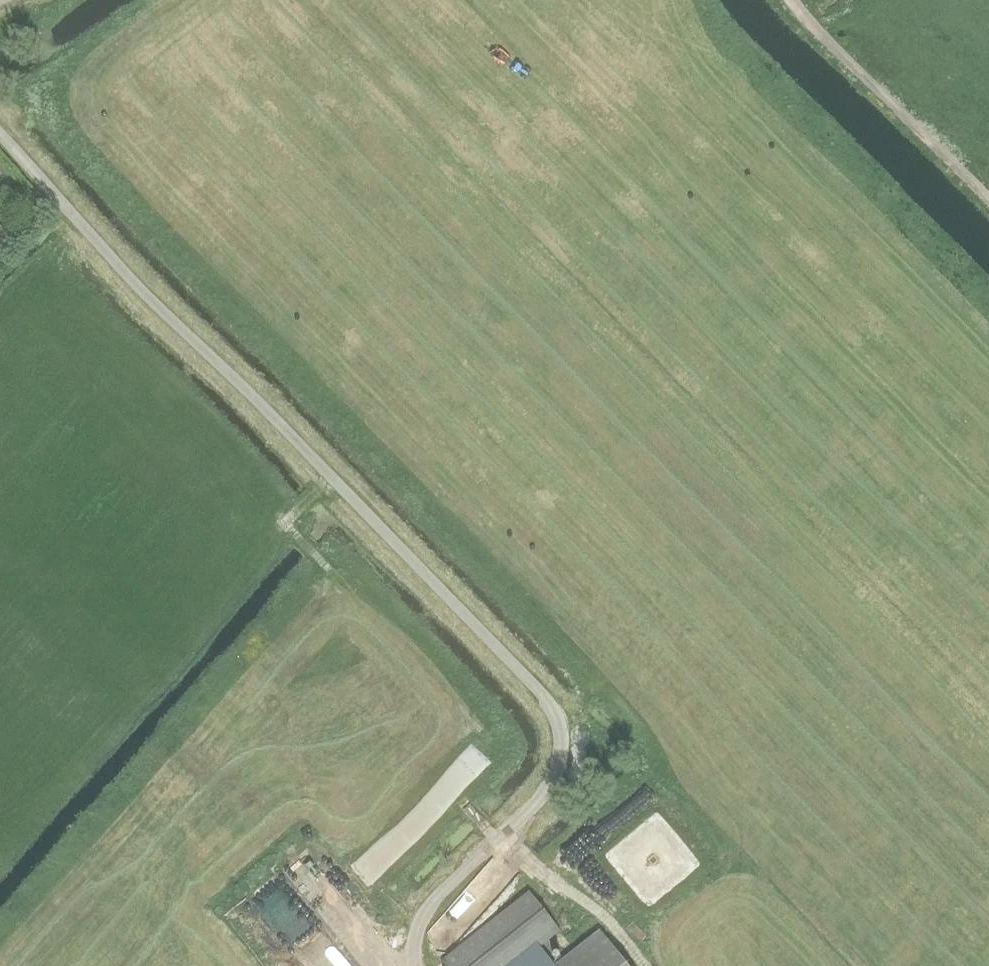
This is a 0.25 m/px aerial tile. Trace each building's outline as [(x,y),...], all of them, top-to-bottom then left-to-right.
[(254,900),(301,958),(321,942),(274,884),(254,900)] [(560,931),(530,893),(442,963),(445,965),(515,965),(540,947),(560,931)] [(601,932),(558,965),(627,965),(601,932)] [(540,947),(515,965),(555,965),(540,947)]
